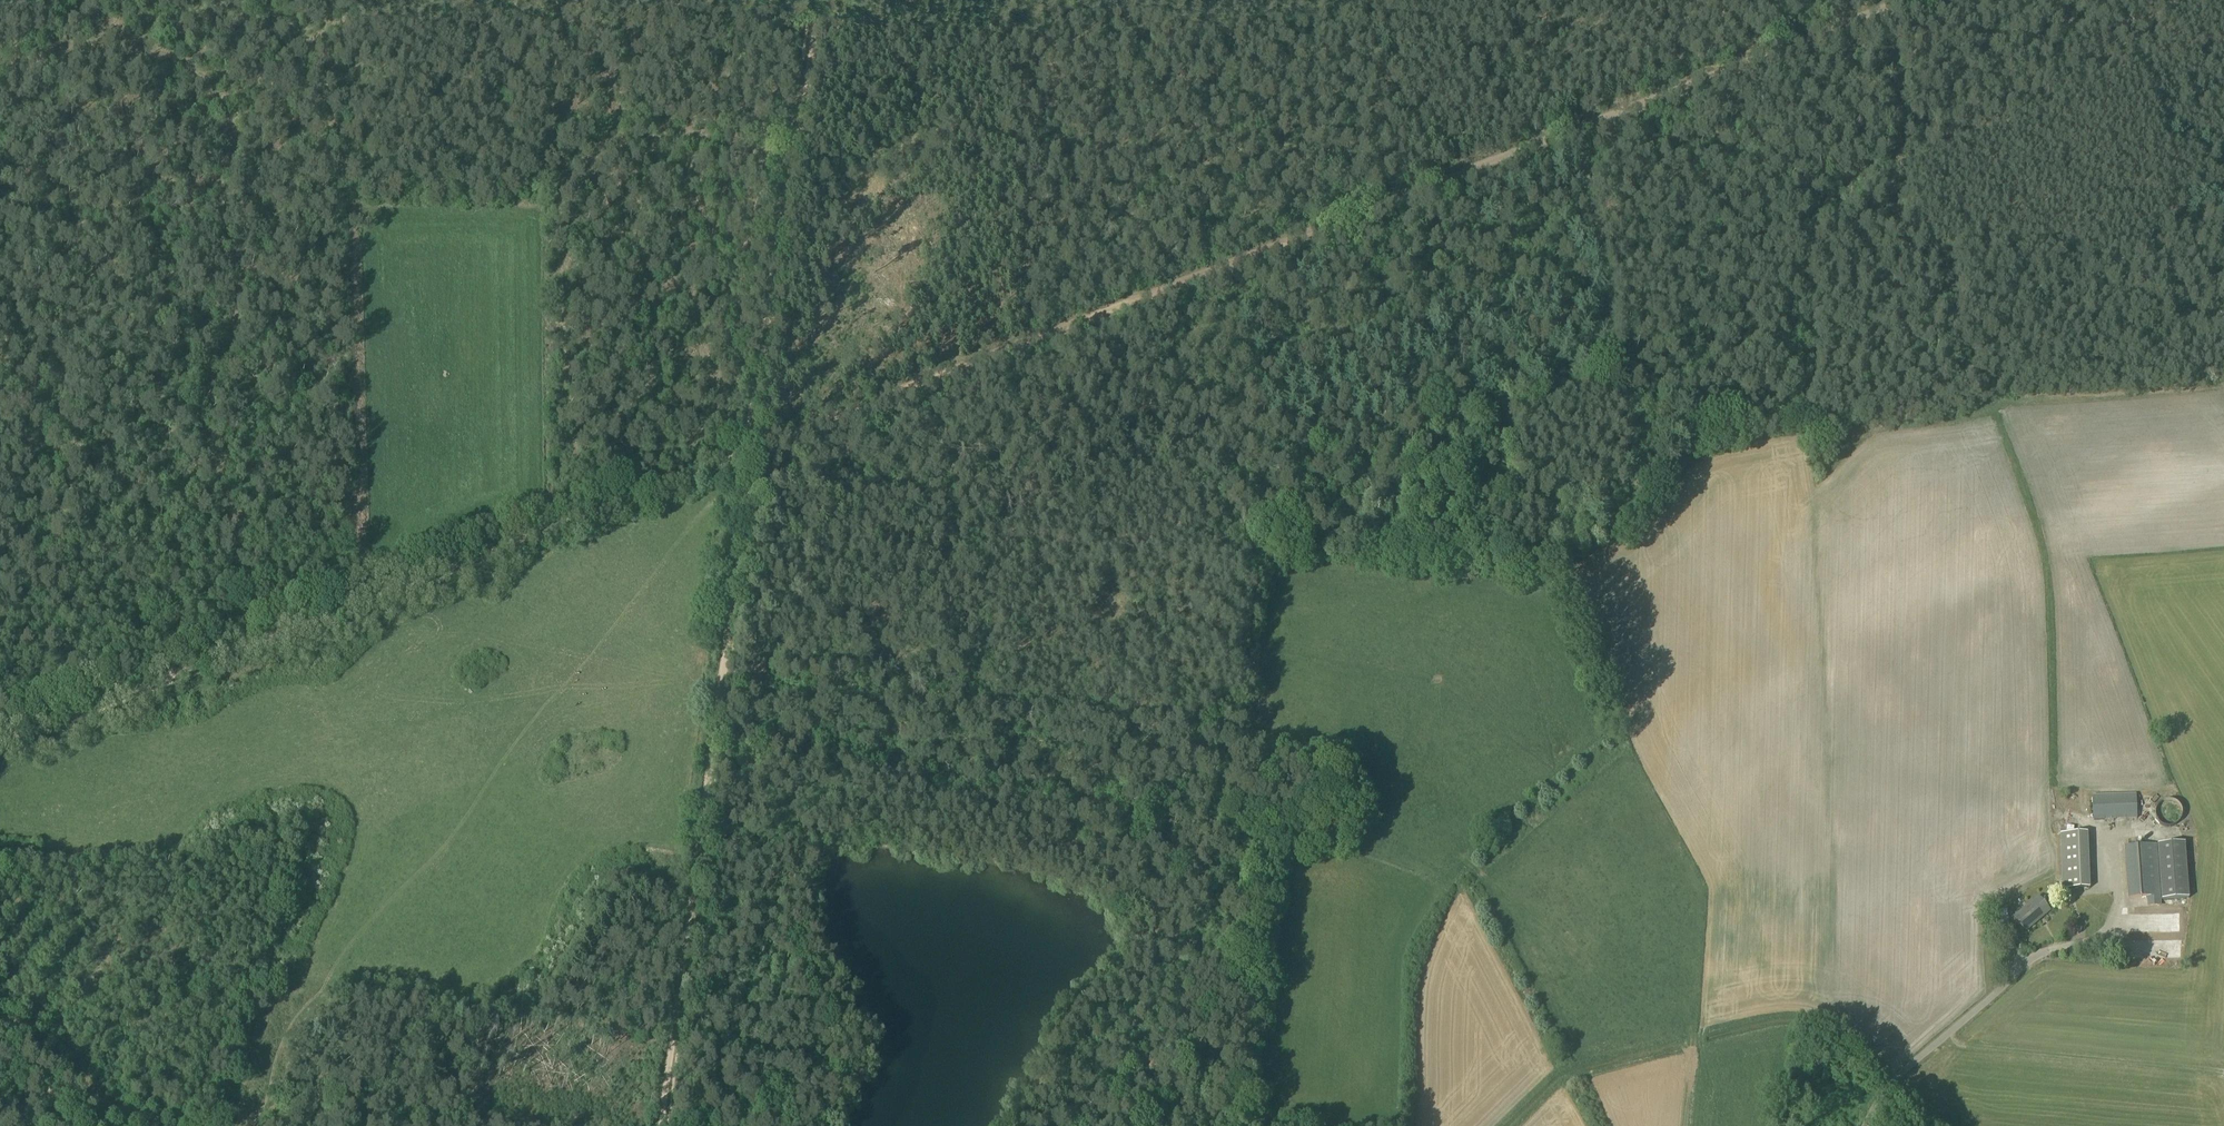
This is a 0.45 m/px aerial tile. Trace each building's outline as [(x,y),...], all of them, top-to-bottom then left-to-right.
[(2092,821),(2137,819),(2136,794),(2091,795),(2092,821)] [(2089,829),(2063,830),(2065,884),(2090,883),(2089,829)] [(2161,901),(2189,898),(2185,843),(2156,845),(2161,901)] [(2161,906),(2156,844),(2123,847),(2127,899),(2146,898),(2147,907),(2161,906)] [(2027,931),(2050,910),(2038,897),(2015,917),(2027,931)] [(2186,910),(2133,912),(2134,932),(2187,929),(2186,910)] [(2009,928),(2007,917),(1988,919),(1989,928),(1992,927),(1992,930),(1999,929),(2009,928)] [(2164,941),(2164,956),(2171,956),(2171,947),(2176,947),(2176,942),(2164,941)]
